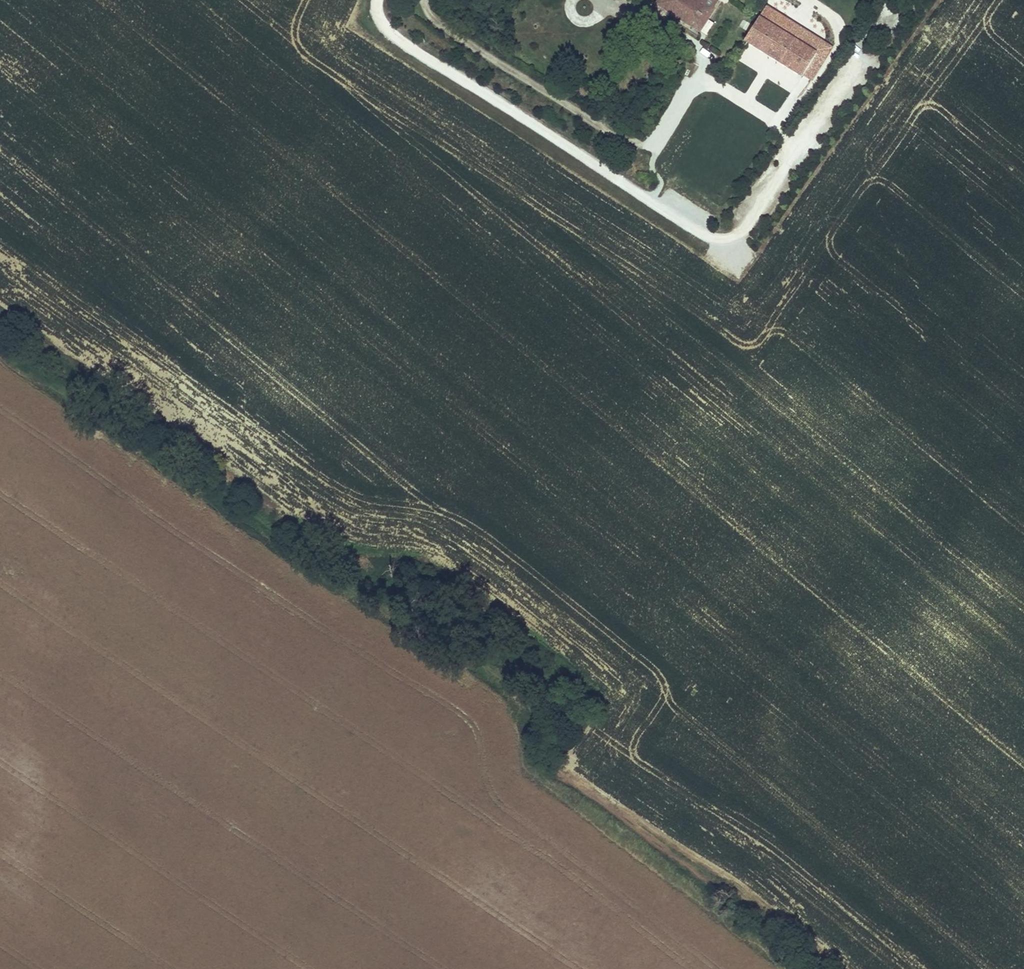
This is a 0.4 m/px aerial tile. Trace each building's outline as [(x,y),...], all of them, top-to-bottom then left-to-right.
[(700,2),(698,0),(660,0),(658,4),(699,31),(719,0),(701,0),(700,2)] [(759,18),(744,42),(802,79),(817,55),(759,18)]
